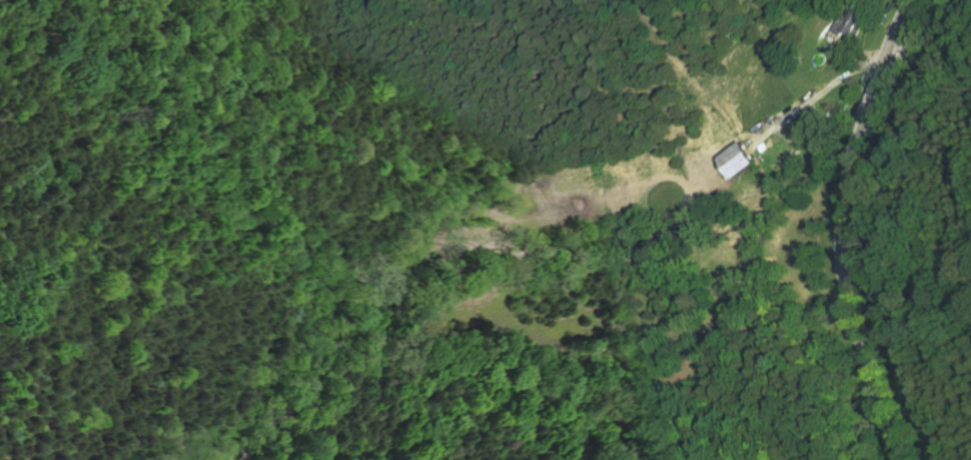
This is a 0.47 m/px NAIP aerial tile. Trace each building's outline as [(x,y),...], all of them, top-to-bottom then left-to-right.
[(836,34),(839,29),(847,34),(848,32),(854,35),(863,17),(858,15),(859,13),(844,6),(840,14),(837,13),(828,30),(836,34)] [(729,177),(752,160),(736,139),(713,155),(729,177)]
